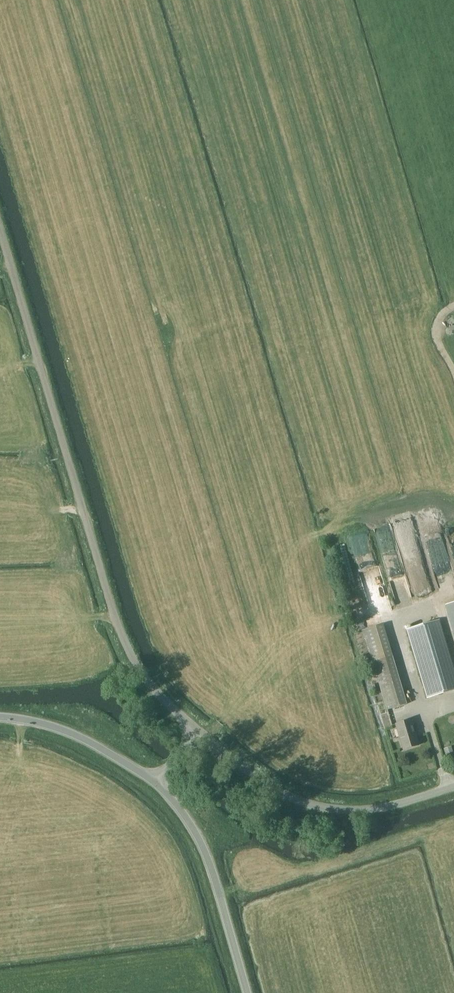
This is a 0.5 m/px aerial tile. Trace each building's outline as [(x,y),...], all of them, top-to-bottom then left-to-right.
[(406,629),(427,698),(453,690),(453,673),(438,620),(406,629)] [(372,662),(387,710),(406,704),(392,656),(372,662)] [(395,724),(403,750),(418,745),(410,719),(395,724)] [(452,748),(445,751),(447,757),(453,755),(452,748)]
